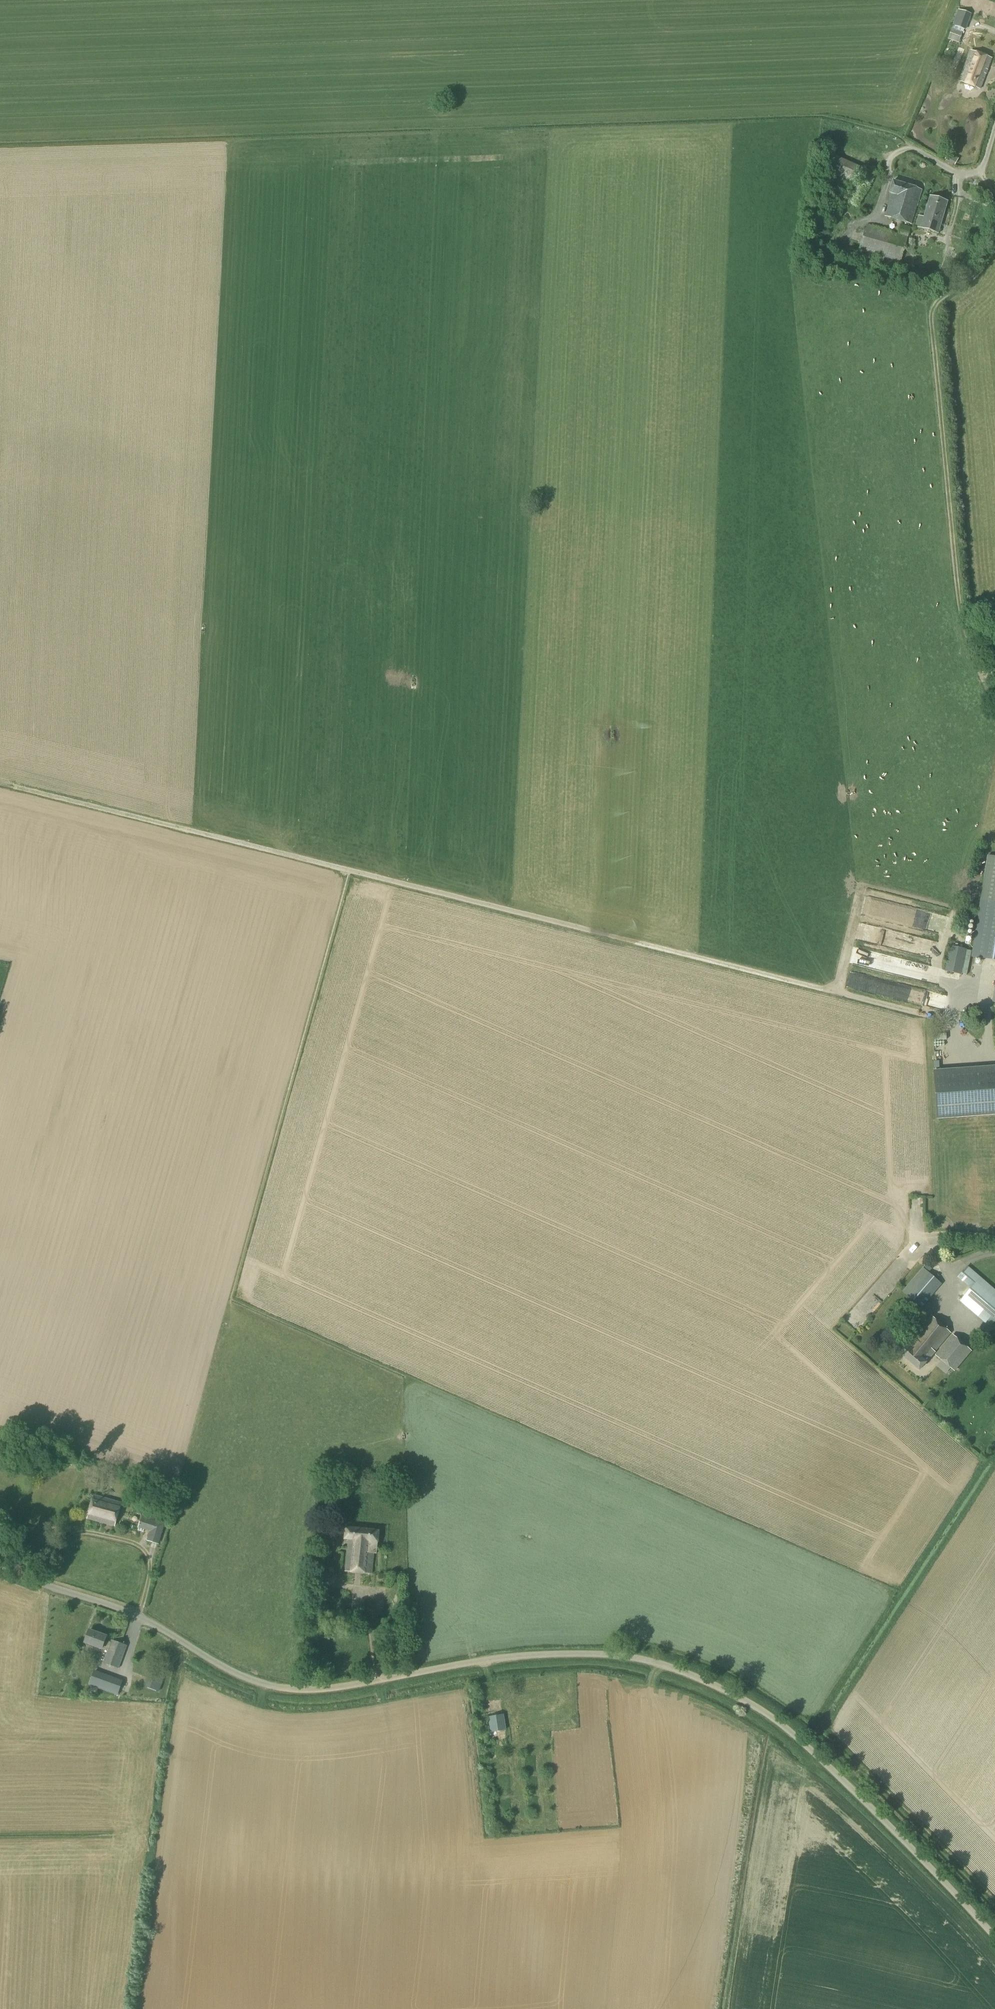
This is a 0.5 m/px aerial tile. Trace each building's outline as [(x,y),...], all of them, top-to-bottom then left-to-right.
[(965,30),(971,14),(957,10),(948,36),(949,37),(958,40),(959,41),(963,30),(965,30)] [(979,90),(991,58),(971,50),(959,82),(979,90)] [(950,153),(946,159),(954,166),(959,160),(950,153)] [(911,225),(922,190),(893,181),(889,193),(892,194),(885,217),(911,225)] [(938,234),(947,202),(930,196),(923,217),(919,216),(915,228),(938,234)] [(900,262),(910,228),(900,225),(897,234),(865,225),(857,256),(875,262),(876,259),(884,261),(885,258),(900,262)] [(987,855),(971,957),(994,961),(994,857),(987,855)] [(960,975),(966,949),(950,946),(945,970),(941,970),(934,1002),(947,1005),(955,973),(960,975)] [(937,1119),(994,1115),(994,1073),(994,1066),(933,1070),(937,1119)] [(975,1283),(980,1277),(967,1266),(957,1278),(970,1289),(959,1302),(989,1327),(994,1322),(994,1323),(994,1300),(975,1283)] [(934,1278),(923,1268),(916,1276),(934,1292),(941,1284),(936,1280),(939,1276),(937,1274),(934,1278)] [(921,1308),(928,1299),(910,1283),(898,1297),(915,1312),(920,1307),(921,1308)] [(919,1371),(949,1333),(931,1316),(913,1339),(911,1337),(904,1344),(898,1352),(919,1371)] [(940,1389),(971,1351),(952,1335),(934,1356),(940,1361),(926,1377),(940,1389)] [(114,1525),(121,1503),(94,1495),(87,1518),(114,1525)] [(158,1545),(165,1524),(142,1516),(138,1528),(150,1531),(147,1541),(158,1545)] [(378,1543),(380,1531),(346,1527),(345,1539),(349,1540),(345,1571),(372,1574),(374,1555),(376,1555),(378,1543)] [(110,1642),(105,1640),(107,1636),(90,1630),(85,1642),(102,1649),(102,1648),(107,1650),(102,1663),(118,1669),(127,1646),(111,1640),(110,1642)] [(161,1686),(165,1674),(151,1669),(147,1681),(161,1686)] [(106,1692),(110,1680),(98,1676),(94,1687),(106,1692)] [(490,1732),(506,1730),(503,1714),(488,1717),(490,1732)]
